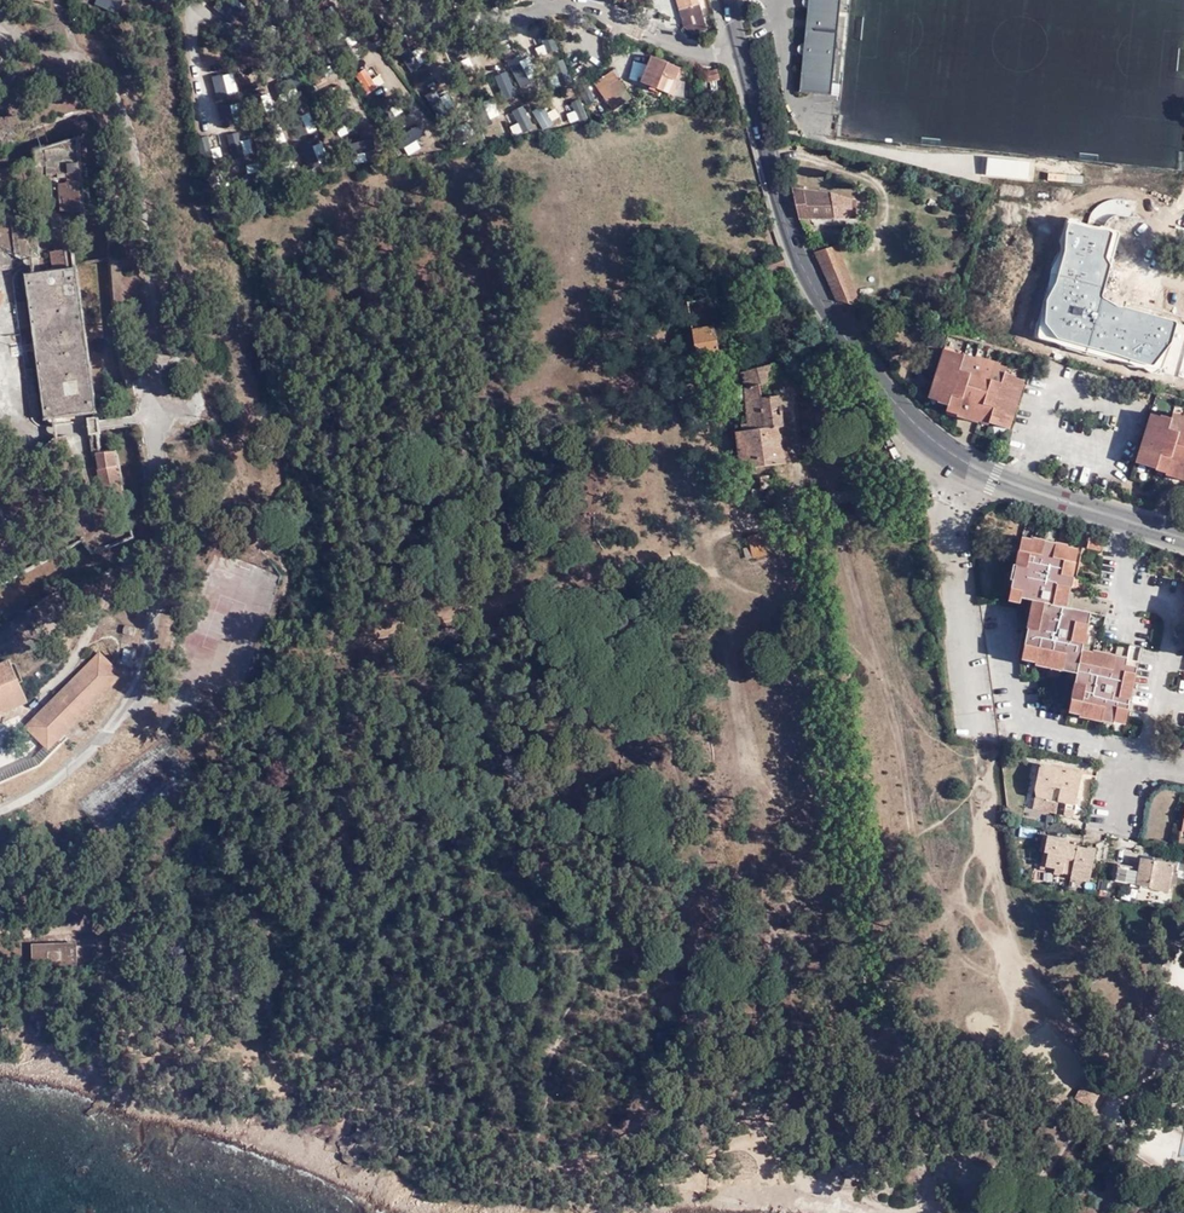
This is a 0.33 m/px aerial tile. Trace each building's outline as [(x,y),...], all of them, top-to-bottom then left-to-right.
[(686,1),(693,27),(707,23),(700,0),(689,0),(686,1)] [(840,0),(809,0),(800,90),(831,93),(840,0)] [(686,1),(679,3),(684,21),(691,28),(693,27),(686,1)] [(410,70),(429,60),(421,46),(402,56),(410,70)] [(640,82),(669,94),(681,68),(652,56),(647,66),(640,82)] [(647,66),(636,61),(630,75),(631,79),(640,82),(647,66)] [(372,67),(357,80),(372,98),(381,91),(374,82),(380,77),(372,67)] [(613,70),(593,83),(611,110),(631,97),(613,70)] [(707,82),(719,80),(718,71),(705,73),(707,82)] [(475,83),(463,87),(468,101),(480,96),(475,83)] [(238,84),(213,91),(216,105),(241,99),(238,84)] [(578,94),(566,99),(577,122),(589,117),(578,94)] [(234,103),(220,107),(226,131),(244,127),(240,114),(237,115),(234,103)] [(544,103),(532,109),(541,128),(553,123),(544,103)] [(508,116),(529,133),(539,121),(517,104),(508,116)] [(79,164),(67,165),(68,174),(66,175),(66,182),(64,182),(64,184),(58,185),(60,212),(65,212),(66,214),(82,211),(79,164)] [(792,179),(800,207),(859,209),(859,190),(846,189),(834,184),(792,179)] [(1162,366),(1176,322),(1114,307),(1106,294),(1113,261),(1121,232),(1069,220),(1063,249),(1050,272),(1046,300),(1040,336),(1151,370),(1162,366)] [(63,227),(51,229),(54,252),(50,253),(52,272),(26,276),(44,419),(96,413),(77,268),(69,269),(63,227)] [(814,253),(837,305),(859,313),(834,246),(814,253)] [(12,265),(12,254),(0,249),(0,266),(12,265)] [(719,352),(708,289),(686,293),(697,354),(719,352)] [(28,329),(25,301),(15,302),(19,330),(28,329)] [(954,360),(956,354),(945,351),(944,357),(954,360)] [(961,409),(961,410),(982,416),(982,415),(993,418),(992,423),(1002,426),(1004,418),(1016,422),(1026,386),(1016,383),(1018,376),(1007,373),(996,370),(997,368),(975,362),(974,365),(964,362),(965,357),(956,354),(954,360),(944,357),(933,393),(941,396),(940,402),(939,403),(951,406),(961,409)] [(974,365),(975,362),(976,358),(966,355),(965,357),(964,362),(974,365)] [(975,362),(997,368),(998,363),(999,361),(977,355),(976,358),(975,362)] [(998,363),(997,368),(996,370),(1007,373),(1008,367),(998,363)] [(777,380),(774,366),(741,372),(744,388),(738,389),(742,428),(736,428),(741,468),(788,465),(782,397),(765,398),(762,384),(777,380)] [(1028,379),(1018,376),(1016,383),(1026,386),(1028,379)] [(932,399),(940,402),(941,396),(933,393),(932,399)] [(949,412),(959,415),(961,410),(961,409),(951,406),(949,412)] [(1153,409),(1151,416),(1160,417),(1163,411),(1153,409)] [(961,410),(959,415),(959,418),(979,424),(980,422),(982,416),(961,410)] [(1183,469),(1183,416),(1174,413),(1163,411),(1160,417),(1151,416),(1141,453),(1149,456),(1148,462),(1158,465),(1160,460),(1171,464),(1171,465),(1183,469)] [(982,416),(980,422),(991,425),(992,423),(993,418),(982,415),(982,416)] [(97,416),(86,418),(89,435),(99,434),(97,416)] [(1004,418),(1002,426),(1014,429),(1016,422),(1004,418)] [(121,483),(115,451),(95,453),(98,469),(96,469),(102,501),(123,497),(121,483)] [(1139,460),(1148,462),(1149,456),(1141,453),(1139,460)] [(1158,467),(1168,471),(1171,465),(1171,464),(1160,460),(1158,465),(1158,467)] [(1168,471),(1183,475),(1183,469),(1171,465),(1168,471)] [(754,556),(765,552),(759,535),(748,538),(754,556)] [(1024,537),(1022,542),(1035,546),(1036,541),(1024,537)] [(1088,548),(1100,551),(1102,539),(1090,537),(1088,548)] [(1036,541),(1035,546),(1069,554),(1070,549),(1071,547),(1037,538),(1036,541)] [(1018,581),(1014,580),(1010,595),(1022,598),(1033,601),(1039,602),(1033,630),(1028,629),(1022,653),(1035,657),(1034,659),(1077,670),(1076,676),(1068,708),(1077,711),(1077,713),(1113,722),(1113,720),(1123,723),(1137,669),(1092,658),(1091,662),(1080,659),(1081,655),(1083,647),(1085,637),(1080,636),(1086,614),(1066,609),(1071,590),(1068,589),(1070,578),(1074,579),(1079,557),(1069,554),(1035,546),(1022,542),(1017,565),(1022,567),(1018,581)] [(1070,549),(1069,554),(1079,557),(1081,551),(1070,549)] [(1010,579),(1014,580),(1018,581),(1022,567),(1017,565),(1014,565),(1010,579)] [(1076,580),(1074,579),(1070,578),(1068,589),(1071,590),(1073,591),(1076,580)] [(1022,598),(1010,595),(1009,601),(1021,604),(1022,598)] [(1039,602),(1033,601),(1027,628),(1028,629),(1033,630),(1039,602)] [(1091,615),(1086,614),(1080,636),(1085,637),(1091,615)] [(132,661),(133,648),(124,647),(122,660),(132,661)] [(99,652),(25,727),(45,747),(48,751),(123,675),(99,652)] [(1035,657),(1022,653),(1021,659),(1034,662),(1034,659),(1035,657)] [(1092,658),(1137,669),(1138,666),(1126,663),(1126,661),(1093,653),(1092,658)] [(1034,659),(1034,662),(1033,665),(1076,676),(1077,670),(1034,659)] [(28,703),(9,660),(0,664),(0,716),(28,703)] [(1077,713),(1076,716),(1076,718),(1111,727),(1112,724),(1113,722),(1077,713)] [(40,766),(61,744),(58,741),(48,751),(45,747),(34,757),(0,772),(0,783),(40,766)] [(1059,800),(1067,802),(1077,804),(1083,778),(1076,777),(1077,773),(1040,765),(1033,795),(1047,798),(1046,802),(1058,805),(1059,800)] [(1056,815),(1058,805),(1046,802),(1047,798),(1033,795),(1030,809),(1056,815)] [(1077,804),(1067,802),(1064,815),(1074,817),(1077,804)] [(1069,879),(1089,883),(1096,850),(1087,848),(1086,851),(1069,847),(1070,843),(1046,838),(1043,854),(1047,854),(1044,868),(1054,870),(1053,873),(1070,877),(1069,879)] [(1113,881),(1166,893),(1172,867),(1140,860),(1138,872),(1116,867),(1113,881)] [(76,943),(30,944),(31,967),(77,965),(76,943)] [(1074,1102),(1091,1112),(1102,1097),(1084,1087),(1074,1102)]
